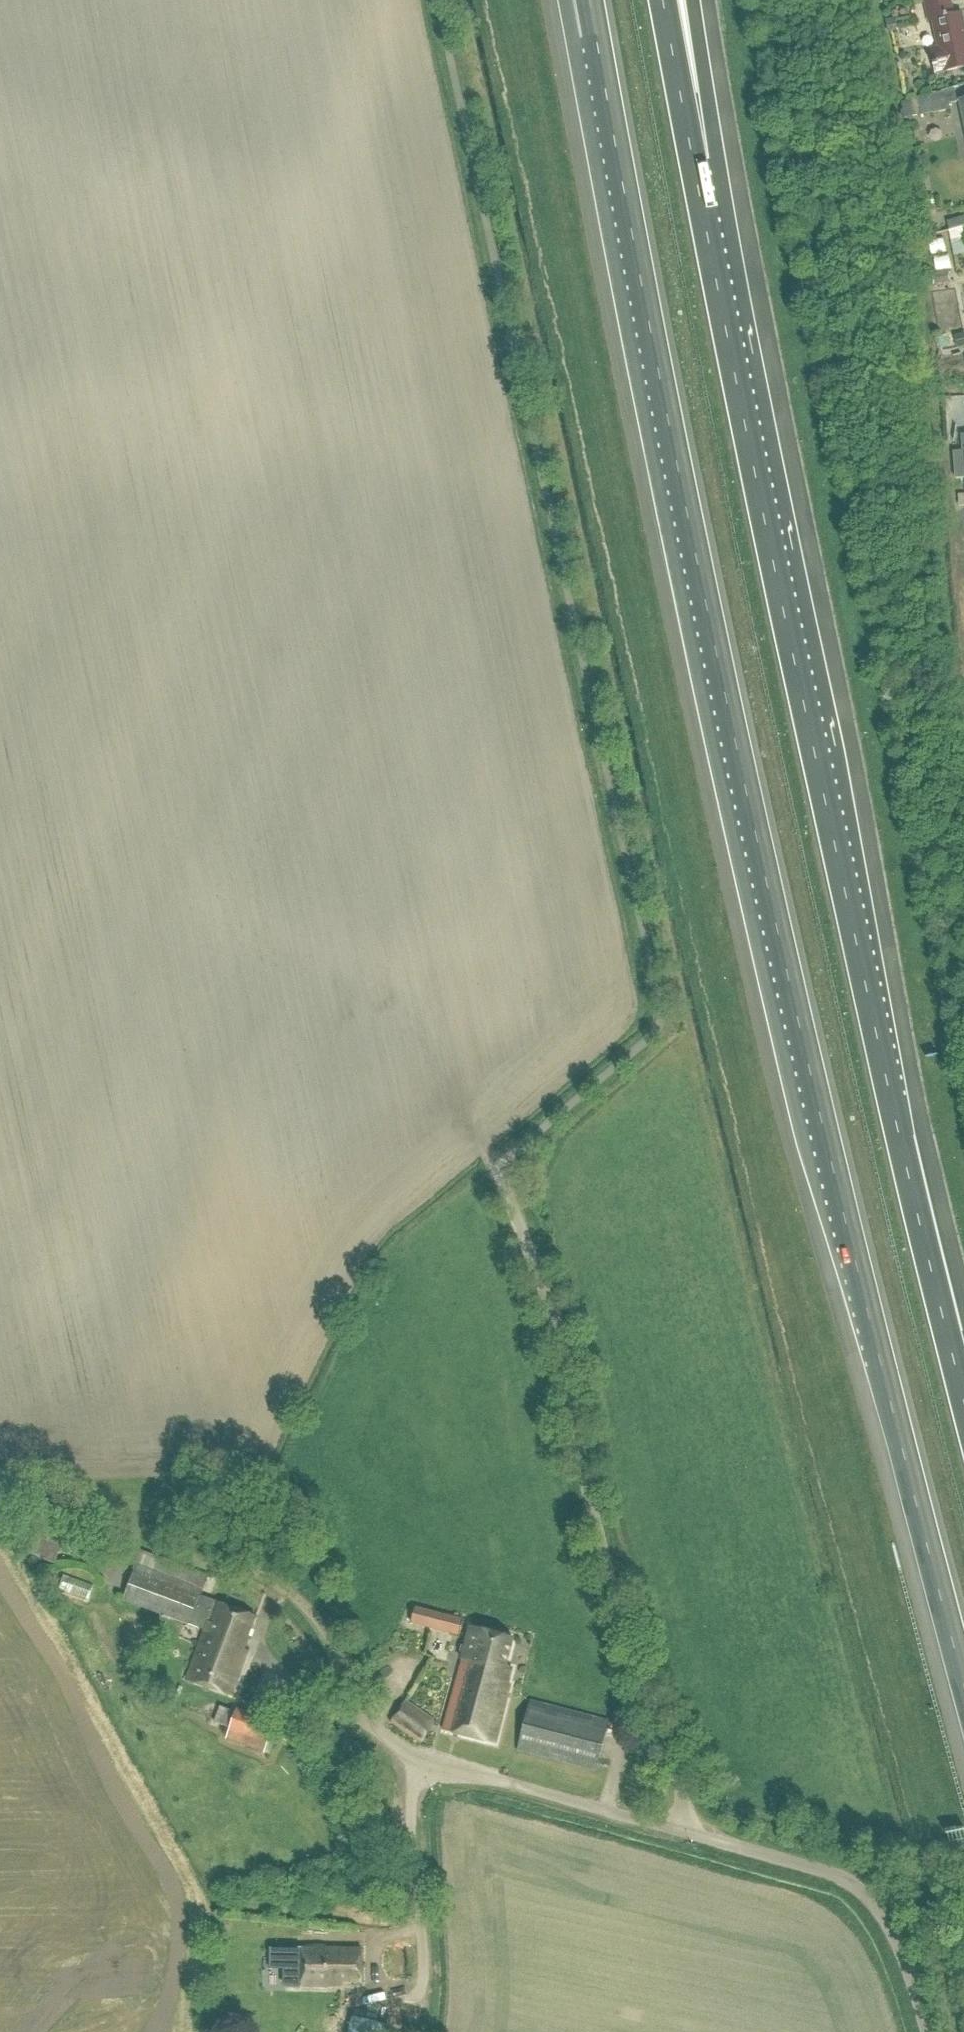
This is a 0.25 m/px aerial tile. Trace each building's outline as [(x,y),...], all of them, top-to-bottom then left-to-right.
[(963,68),(963,20),(963,14),(955,15),(952,0),(926,0),(930,22),(934,21),(940,47),(933,49),(938,73),(963,68)] [(910,97),(914,117),(950,109),(949,103),(958,102),(954,87),(910,97)] [(954,233),(958,244),(963,243),(963,230),(954,233)] [(936,259),(952,258),(951,244),(936,245),(936,259)] [(940,261),(942,275),(958,273),(956,259),(940,261)] [(69,1527),(41,1516),(30,1543),(58,1554),(69,1527)] [(233,1696),(249,1652),(244,1650),(256,1617),(200,1597),(207,1577),(141,1553),(124,1599),(207,1629),(188,1680),(233,1696)] [(460,1636),(465,1619),(417,1607),(413,1624),(460,1636)] [(446,1728),(497,1742),(512,1685),(510,1684),(514,1668),(507,1666),(515,1638),(472,1626),(463,1659),(465,1661),(446,1728)] [(611,1720),(532,1699),(520,1751),(598,1773),(611,1720)] [(407,1701),(390,1720),(421,1743),(436,1720),(407,1701)] [(215,1721),(230,1727),(226,1737),(269,1754),(274,1743),(269,1741),(276,1723),(238,1708),(236,1713),(221,1707),(215,1721)] [(363,1950),(290,1948),(289,1985),(343,1986),(343,1981),(362,1982),(363,1950)] [(353,2016),(349,2031),(384,2031),(386,2023),(353,2016)]
